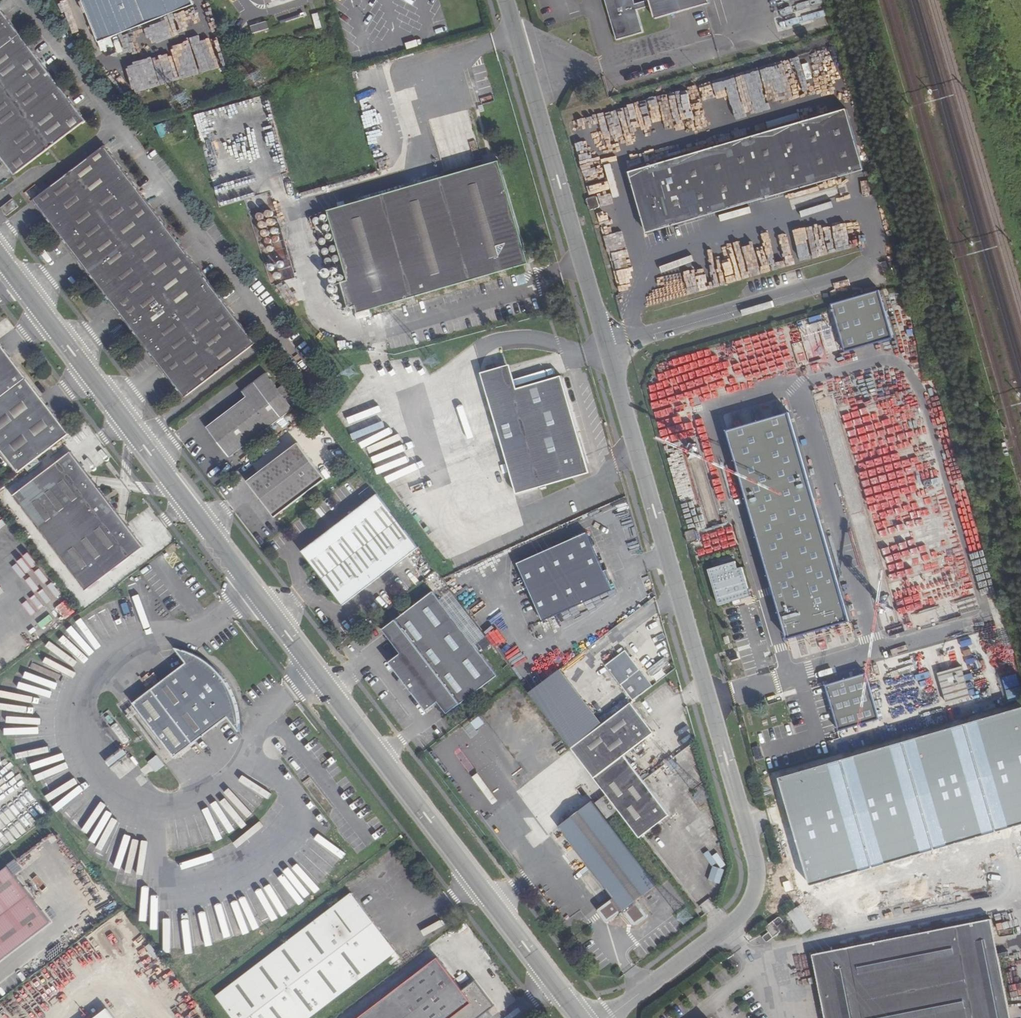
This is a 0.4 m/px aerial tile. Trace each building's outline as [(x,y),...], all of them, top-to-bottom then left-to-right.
[(98,42),(194,5),(192,0),(82,0),(98,42)] [(616,40),(643,32),(634,0),(605,0),(616,40)] [(709,0),(651,0),(656,18),(710,3),(709,0)] [(14,175),(86,120),(0,12),(0,157),(14,175)] [(253,25),(255,31),(269,27),(267,22),(253,25)] [(865,169),(848,109),(631,173),(649,232),(865,169)] [(165,123),(157,125),(161,138),(169,135),(165,123)] [(33,200),(184,398),(256,343),(105,145),(33,200)] [(328,210),(358,313),(529,263),(499,161),(328,210)] [(596,196),(585,198),(588,208),(599,205),(596,196)] [(280,288),(291,305),(300,299),(289,282),(280,288)] [(847,352),(895,338),(881,290),(833,304),(847,352)] [(18,469),(69,431),(0,340),(0,445),(18,469)] [(482,372),(489,397),(514,389),(507,365),(482,372)] [(207,428),(229,457),(293,409),(267,373),(242,391),(246,397),(207,428)] [(489,397),(517,493),(590,472),(561,376),(514,389),(489,397)] [(787,639),(849,621),(789,412),(727,430),(787,639)] [(247,481),(274,517),(325,479),(298,443),(247,481)] [(14,496),(86,591),(144,547),(71,452),(14,496)] [(302,551),(343,605),(418,547),(377,494),(302,551)] [(698,540),(695,529),(685,532),(688,544),(698,540)] [(517,563),(543,620),(612,590),(608,580),(611,579),(606,570),(604,571),(587,532),(517,563)] [(751,595),(742,566),(737,568),(735,561),(708,569),(719,604),(751,595)] [(438,701),(447,713),(497,676),(432,591),(383,629),(401,653),(389,662),(426,711),(438,701)] [(479,641),(476,643),(481,650),(488,645),(480,634),(477,637),(479,641)] [(184,664),(151,689),(163,704),(193,744),(226,718),(224,717),(226,715),(228,717),(239,732),(240,731),(240,720),(239,712),(237,704),(234,696),(231,689),(227,682),(225,679),(222,676),(220,672),(214,667),(213,666),(208,662),(201,657),(194,653),(187,650),(176,648),(175,648),(186,663),(188,665),(186,666),(184,664)] [(606,665),(621,684),(640,670),(625,650),(606,665)] [(948,705),(970,698),(961,667),(938,673),(948,705)] [(600,723),(560,669),(529,692),(569,745),(600,723)] [(839,731),(879,720),(866,674),(826,685),(839,731)] [(1008,676),(1011,701),(1020,700),(1020,675),(1008,676)] [(640,838),(670,815),(624,755),(654,732),(631,703),(571,748),(640,838)] [(808,884),(1020,823),(1020,708),(778,777),(808,884)] [(483,717),(476,722),(481,728),(488,723),(483,717)] [(547,740),(557,733),(549,722),(539,729),(547,740)] [(158,755),(149,762),(157,772),(166,764),(158,755)] [(638,902),(658,886),(592,801),(558,827),(613,898),(600,908),(598,910),(599,912),(605,921),(607,922),(609,921),(622,911),(624,912),(634,925),(636,927),(638,926),(648,919),(648,915),(638,902)] [(50,922),(8,866),(0,872),(0,961),(50,922)] [(233,1017),(309,1017),(396,951),(351,893),(216,996),(233,1017)] [(851,900),(852,913),(863,912),(862,899),(851,900)] [(800,906),(788,914),(801,935),(813,927),(800,906)] [(784,922),(780,916),(765,927),(769,932),(762,937),(766,942),(780,932),(777,928),(784,922)] [(826,1017),(1010,1017),(991,918),(813,953),(826,1017)] [(475,982),(462,990),(438,958),(359,1017),(476,1017),(493,1006),(475,982)] [(108,1010),(96,1017),(114,1017),(108,1010)]
